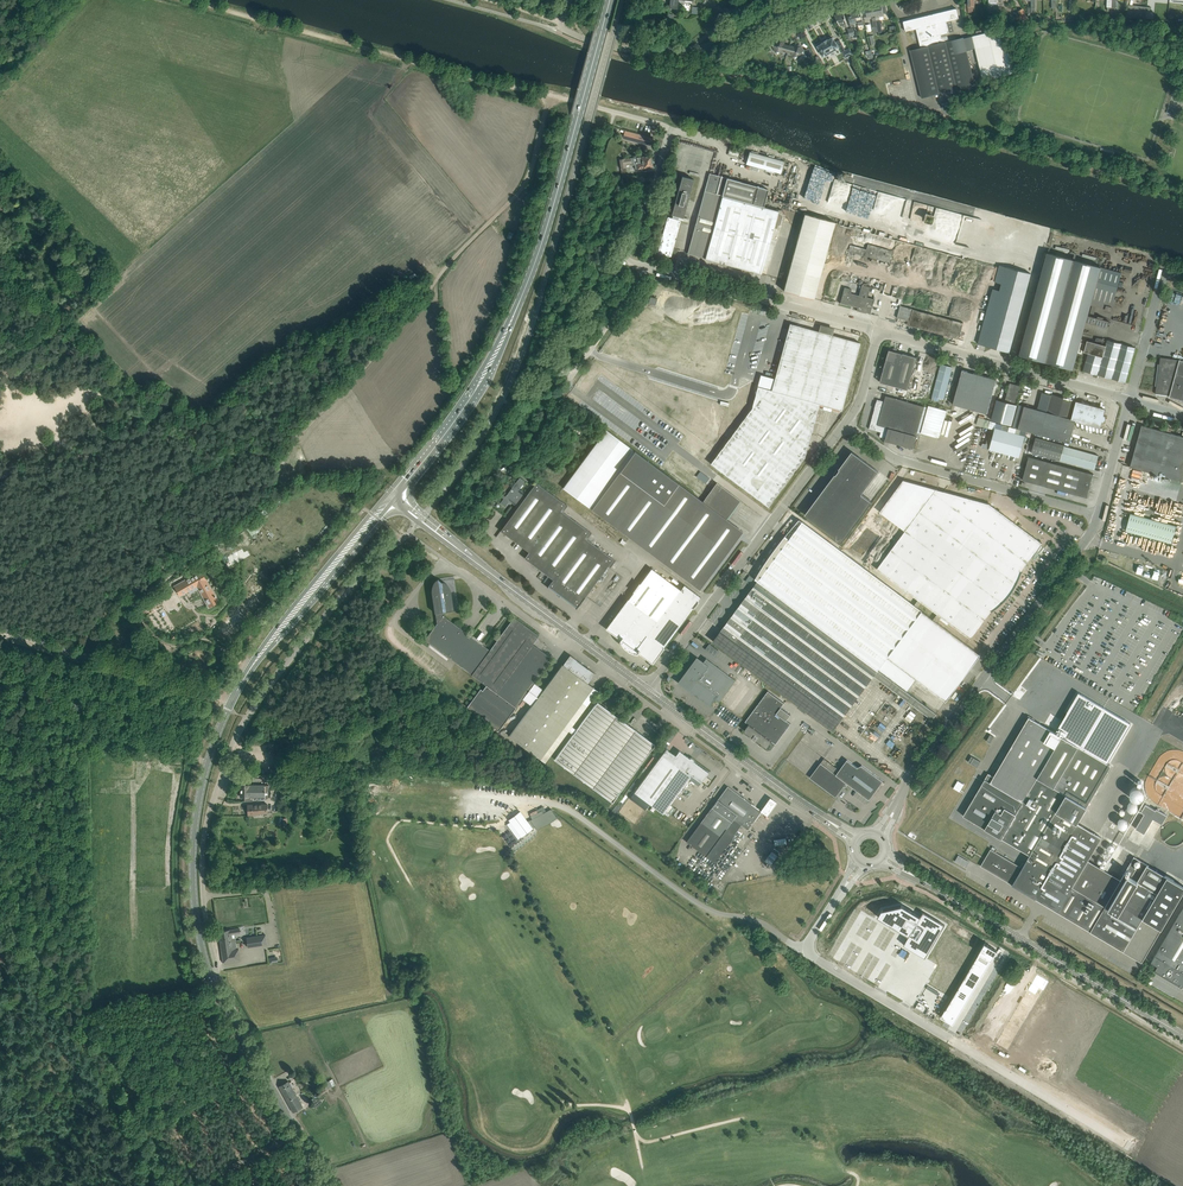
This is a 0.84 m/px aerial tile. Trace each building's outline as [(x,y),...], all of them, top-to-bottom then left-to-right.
[(669,8),(677,9),(678,0),(670,0),(669,8)] [(887,13),(887,10),(886,4),(874,6),(876,17),(880,16),(879,14),(887,13)] [(876,17),(874,6),(866,8),(867,16),(871,16),(872,18),(876,17)] [(975,84),(965,44),(964,37),(949,41),(948,38),(943,39),(942,35),(950,33),(947,21),(959,18),(957,8),(903,21),(906,31),(916,28),(921,48),(910,50),(922,97),(975,84)] [(1023,8),(1017,11),(1021,19),(1027,16),(1023,8)] [(1146,19),(1147,10),(1128,8),(1127,17),(1146,19)] [(864,24),(862,14),(860,9),(854,10),(856,23),(860,22),(860,25),(864,24)] [(856,23),(854,10),(848,12),(849,17),(851,27),(854,26),(854,23),(856,23)] [(847,26),(846,18),(844,12),(835,15),(840,25),(843,24),(844,27),(847,26)] [(1015,72),(1004,28),(973,35),(984,80),(1015,72)] [(822,43),(818,46),(821,51),(824,56),(839,47),(840,46),(843,52),(842,52),(845,58),(853,55),(850,48),(846,50),(843,45),(840,39),(835,42),(833,37),(829,40),(828,39),(822,42),(822,43)] [(788,52),(789,45),(784,44),(782,39),(772,44),(775,49),(778,54),(782,51),(788,52)] [(805,53),(802,49),(800,44),(795,46),(789,45),(788,52),(793,54),(796,58),(805,53)] [(810,47),(804,50),(808,56),(810,57),(814,54),(810,47)] [(625,131),(624,133),(630,134),(629,138),(646,143),(648,137),(625,131)] [(784,161),(749,152),(746,164),(780,174),(784,161)] [(653,167),(651,155),(619,160),(621,167),(626,167),(625,164),(631,163),(631,166),(634,165),(635,169),(653,167)] [(761,274),(778,211),(764,207),(763,206),(768,189),(758,186),(758,185),(757,185),(757,186),(721,177),(722,175),(721,175),(721,176),(709,173),(687,254),(761,274)] [(638,183),(637,176),(626,177),(627,184),(638,183)] [(683,218),(694,179),(682,176),(671,214),(673,215),(672,218),(668,217),(658,253),(670,256),(680,220),(678,220),(679,216),(683,218)] [(814,299),(835,222),(804,214),(783,291),(814,299)] [(850,245),(847,256),(852,257),(853,253),(877,259),(890,263),(893,251),(880,247),(868,244),(866,249),(855,246),(850,245)] [(1026,332),(1019,355),(1073,369),(1078,352),(1082,353),(1084,343),(1080,342),(1086,322),(1108,328),(1109,322),(1093,317),(1088,316),(1089,312),(1094,314),(1096,305),(1105,308),(1104,310),(1110,312),(1111,309),(1121,273),(1047,252),(1041,273),(1026,332)] [(1011,346),(1031,273),(1000,265),(978,343),(1009,352),(1011,346)] [(844,287),(840,303),(847,305),(848,303),(857,306),(858,306),(859,303),(860,303),(862,296),(867,297),(870,287),(866,286),(866,284),(863,283),(863,285),(861,285),(859,295),(850,293),(851,289),(844,287)] [(857,306),(856,311),(865,313),(870,314),(874,299),(867,297),(862,296),(860,303),(859,303),(858,306),(857,306)] [(650,297),(649,303),(655,305),(657,298),(650,297)] [(963,323),(900,305),(897,318),(909,321),(908,324),(959,339),(963,323)] [(752,408),(710,464),(763,503),(767,506),(768,506),(804,457),(811,434),(819,405),(840,411),(841,410),(843,405),(860,343),(803,327),(790,324),(772,390),(757,387),(752,408)] [(1125,382),(1135,347),(1107,339),(1106,345),(1087,340),(1085,346),(1084,352),(1088,353),(1083,371),(1125,382)] [(908,390),(915,363),(917,357),(896,352),(897,350),(894,349),(893,351),(889,350),(880,382),(908,390)] [(1179,359),(1179,360),(1161,357),(1160,364),(1157,386),(1155,394),(1156,394),(1156,393),(1167,394),(1167,395),(1170,395),(1169,396),(1182,400),(1182,360),(1179,359)] [(944,399),(951,373),(952,367),(941,364),(939,370),(932,396),(944,399)] [(990,402),(997,379),(962,370),(961,375),(953,404),(987,414),(990,402)] [(997,399),(991,419),(1012,425),(1017,405),(1015,404),(1020,386),(1010,383),(1005,401),(997,399)] [(1074,406),(1075,401),(1052,394),(1047,412),(1070,419),(1074,406)] [(916,436),(925,406),(886,395),(884,401),(877,399),(871,423),(916,436)] [(1103,415),(1105,409),(1076,401),(1071,419),(1076,420),(1100,426),(1101,421),(1104,421),(1104,420),(1106,420),(1107,417),(1105,417),(1105,415),(1103,415)] [(1070,442),(1076,420),(1071,419),(1070,419),(1047,412),(1024,406),(1018,428),(1070,442)] [(978,417),(976,425),(991,429),(994,430),(996,423),(996,422),(993,421),(978,417)] [(916,436),(871,423),(869,429),(881,432),(880,436),(886,438),(885,440),(913,448),(916,436)] [(983,444),(982,447),(989,449),(1019,457),(1026,431),(996,423),(994,430),(990,445),(987,444),(983,444)] [(1130,467),(1182,481),(1182,437),(1175,434),(1142,425),(1139,435),(1138,438),(1132,459),(1132,461),(1130,466),(1130,467)] [(730,428),(725,436),(727,438),(733,431),(730,428)] [(632,450),(606,430),(563,488),(589,507),(632,450)] [(1098,455),(1064,446),(1064,445),(1036,437),(1031,452),(1060,460),(1094,469),(1095,469),(1099,455),(1098,455)] [(742,531),(724,518),(738,499),(717,483),(703,502),(635,451),(592,509),(699,589),(742,531)] [(879,471),(859,456),(852,451),(839,469),(840,469),(836,475),(835,474),(805,514),(842,542),(872,502),(862,494),(879,471)] [(1087,497),(1094,474),(1029,456),(1023,480),(1087,497)] [(525,497),(518,491),(525,481),(520,477),(506,495),(500,503),(504,505),(510,497),(517,503),(516,505),(518,507),(525,497)] [(1018,582),(1019,580),(1021,576),(1021,573),(1022,571),(1021,571),(1042,543),(989,503),(936,489),(903,480),(880,512),(905,531),(877,569),(971,639),(992,610),(992,611),(994,610),(997,607),(1001,605),(1003,603),(1004,601),(1006,599),(1003,596),(1011,585),(1014,588),(1015,587),(1016,585),(1017,584),(1018,582)] [(505,524),(500,530),(501,531),(505,534),(529,552),(560,510),(565,504),(536,482),(535,484),(532,488),(525,497),(518,507),(509,519),(505,524)] [(529,552),(524,558),(552,578),(553,579),(584,537),(589,531),(563,512),(560,510),(529,552)] [(1130,513),(1126,531),(1171,543),(1176,526),(1130,513)] [(922,611),(802,521),(799,519),(796,523),(800,520),(802,522),(790,538),(786,535),(778,545),(775,550),(771,555),(767,560),(764,564),(761,569),(758,574),(755,579),(758,581),(878,670),(879,670),(878,670),(879,669),(922,611)] [(553,579),(547,587),(549,586),(577,607),(576,608),(576,609),(585,597),(608,565),(613,559),(587,539),(584,537),(553,579)] [(646,635),(661,615),(680,589),(651,568),(640,584),(639,584),(634,591),(634,592),(606,628),(621,639),(620,640),(621,641),(621,640),(637,652),(637,653),(638,652),(652,663),(663,648),(646,635)] [(217,600),(214,595),(208,583),(204,585),(202,582),(203,582),(197,573),(174,587),(179,596),(198,585),(200,588),(199,588),(209,605),(217,600)] [(750,575),(746,581),(751,584),(755,579),(750,575)] [(454,610),(452,593),(451,590),(450,589),(450,588),(448,586),(447,585),(446,584),(445,583),(444,582),(443,582),(441,582),(438,578),(436,580),(434,581),(433,583),(432,586),(431,589),(431,591),(435,613),(437,622),(438,623),(443,615),(442,612),(454,610)] [(758,581),(722,629),(713,641),(833,730),(874,675),(933,719),(937,714),(878,670),(758,581)] [(693,608),(694,607),(698,602),(697,601),(701,597),(684,584),(680,589),(661,615),(678,628),(693,607),(693,608)] [(150,602),(141,607),(144,613),(153,608),(150,602)] [(916,678),(946,701),(981,654),(922,610),(922,611),(879,669),(907,690),(916,678)] [(527,701),(538,687),(533,683),(552,658),(532,644),(539,635),(514,617),(490,650),(443,615),(438,623),(425,640),(486,685),(482,690),(480,688),(467,707),(499,730),(523,698),(527,701)] [(678,628),(661,615),(646,635),(663,648),(678,628)] [(545,762),(568,731),(572,726),(598,690),(587,683),(588,682),(595,673),(570,655),(564,663),(564,664),(563,665),(562,664),(543,690),(538,687),(527,701),(532,705),(509,736),(545,762)] [(718,702),(735,680),(706,658),(702,663),(697,659),(683,676),(684,677),(682,680),(683,683),(686,685),(685,686),(709,704),(713,698),(718,702)] [(787,720),(791,714),(781,707),(784,703),(768,691),(745,721),(749,724),(744,731),(751,735),(753,737),(752,738),(755,740),(756,739),(757,740),(767,748),(772,741),(776,744),(791,723),(787,720)] [(963,815),(1001,838),(1030,855),(1025,863),(1023,862),(1021,866),(991,849),(981,866),(1033,896),(1036,898),(1123,950),(1142,961),(1182,892),(1182,885),(1167,876),(1134,857),(1105,906),(1072,886),(1101,837),(1077,823),(1111,765),(1108,763),(1131,723),(1078,692),(1067,712),(1088,725),(1076,744),(1055,732),(1029,717),(994,776),(988,773),(963,815)] [(574,773),(616,716),(597,701),(576,730),(572,726),(568,731),(573,734),(555,759),(574,773)] [(593,788),(636,730),(616,716),(574,773),(593,788)] [(612,802),(651,749),(655,744),(636,730),(593,788),(612,802)] [(659,758),(634,792),(663,813),(665,810),(688,779),(698,786),(701,782),(705,777),(708,772),(693,761),(694,760),(690,757),(690,758),(679,751),(680,750),(679,750),(676,755),(672,760),(663,753),(666,749),(666,748),(659,758)] [(977,767),(981,761),(972,756),(968,761),(977,767)] [(883,781),(862,765),(857,767),(847,759),(840,769),(824,758),(810,777),(836,797),(847,782),(869,799),(883,782),(884,783),(885,782),(883,781)] [(249,784),(241,784),(241,797),(245,797),(245,801),(249,801),(265,799),(269,797),(269,785),(249,785),(249,784)] [(1142,790),(1142,788),(1141,786),(1139,785),(1137,784),(1135,784),(1134,785),(1132,785),(1132,786),(1131,787),(1130,790),(1131,792),(1132,794),(1134,795),(1136,796),(1137,796),(1139,796),(1141,794),(1142,793),(1142,791),(1142,790)] [(747,830),(758,816),(761,811),(727,786),(712,807),(711,807),(686,841),(714,862),(741,825),(747,830)] [(777,802),(770,797),(766,802),(760,810),(767,815),(773,807),(777,802)] [(268,812),(268,804),(248,805),(248,815),(254,815),(254,814),(258,814),(258,813),(268,812)] [(1145,813),(1136,828),(1144,833),(1153,818),(1162,824),(1167,815),(1156,808),(1156,810),(1146,804),(1141,811),(1145,813)] [(1127,809),(1122,817),(1129,821),(1134,813),(1127,809)] [(509,820),(521,837),(532,828),(520,811),(509,820)] [(787,843),(786,837),(774,839),(775,845),(787,843)] [(781,850),(775,845),(772,850),(777,854),(781,850)] [(882,909),(878,917),(881,918),(881,919),(882,919),(898,928),(898,929),(899,929),(909,935),(903,944),(925,957),(945,925),(923,911),(921,916),(902,905),(901,905),(883,909),(882,909)] [(1151,962),(1157,965),(1155,970),(1154,969),(1154,970),(1182,986),(1182,985),(1182,908),(1151,962)] [(222,952),(224,963),(240,961),(239,949),(237,949),(235,937),(231,938),(231,934),(241,933),(240,928),(219,931),(220,938),(222,952)] [(264,935),(245,938),(247,948),(265,945),(264,935)] [(985,943),(979,952),(992,960),(997,950),(985,943)] [(979,952),(976,958),(988,966),(992,960),(979,952)] [(976,958),(972,964),(984,972),(988,966),(976,958)] [(972,964),(968,971),(981,978),(984,972),(972,964)] [(968,971),(965,977),(977,984),(981,978),(968,971)] [(1037,974),(1032,983),(1044,991),(1050,981),(1037,974)] [(965,977),(961,983),(973,990),(977,984),(965,977)] [(961,983),(957,989),(970,996),(973,990),(961,983)] [(1032,983),(1028,990),(1040,997),(1044,991),(1032,983)] [(957,989),(954,995),(966,1002),(970,996),(957,989)] [(1028,990),(1024,996),(1036,1003),(1040,997),(1028,990)] [(954,995),(950,1001),(962,1008),(966,1002),(954,995)] [(1024,996),(1020,1002),(1033,1010),(1036,1003),(1024,996)] [(950,1001),(946,1007),(959,1015),(962,1008),(950,1001)] [(1020,1002),(1017,1009),(1029,1016),(1033,1010),(1020,1002)] [(946,1007),(941,1017),(953,1024),(959,1015),(946,1007)] [(1017,1009),(1013,1015),(1025,1022),(1029,1016),(1017,1009)] [(1013,1015),(1009,1021),(1021,1029),(1025,1022),(1013,1015)] [(1009,1021),(1005,1027),(1018,1035),(1021,1029),(1009,1021)] [(1005,1027),(1001,1034),(1014,1041),(1018,1035),(1005,1027)] [(1001,1034),(996,1043),(1008,1050),(1014,1041),(1001,1034)] [(279,1086),(293,1112),(303,1107),(288,1081),(279,1086)] [(318,1086),(321,1092),(329,1088),(326,1082),(323,1084),(323,1083),(318,1086)]
